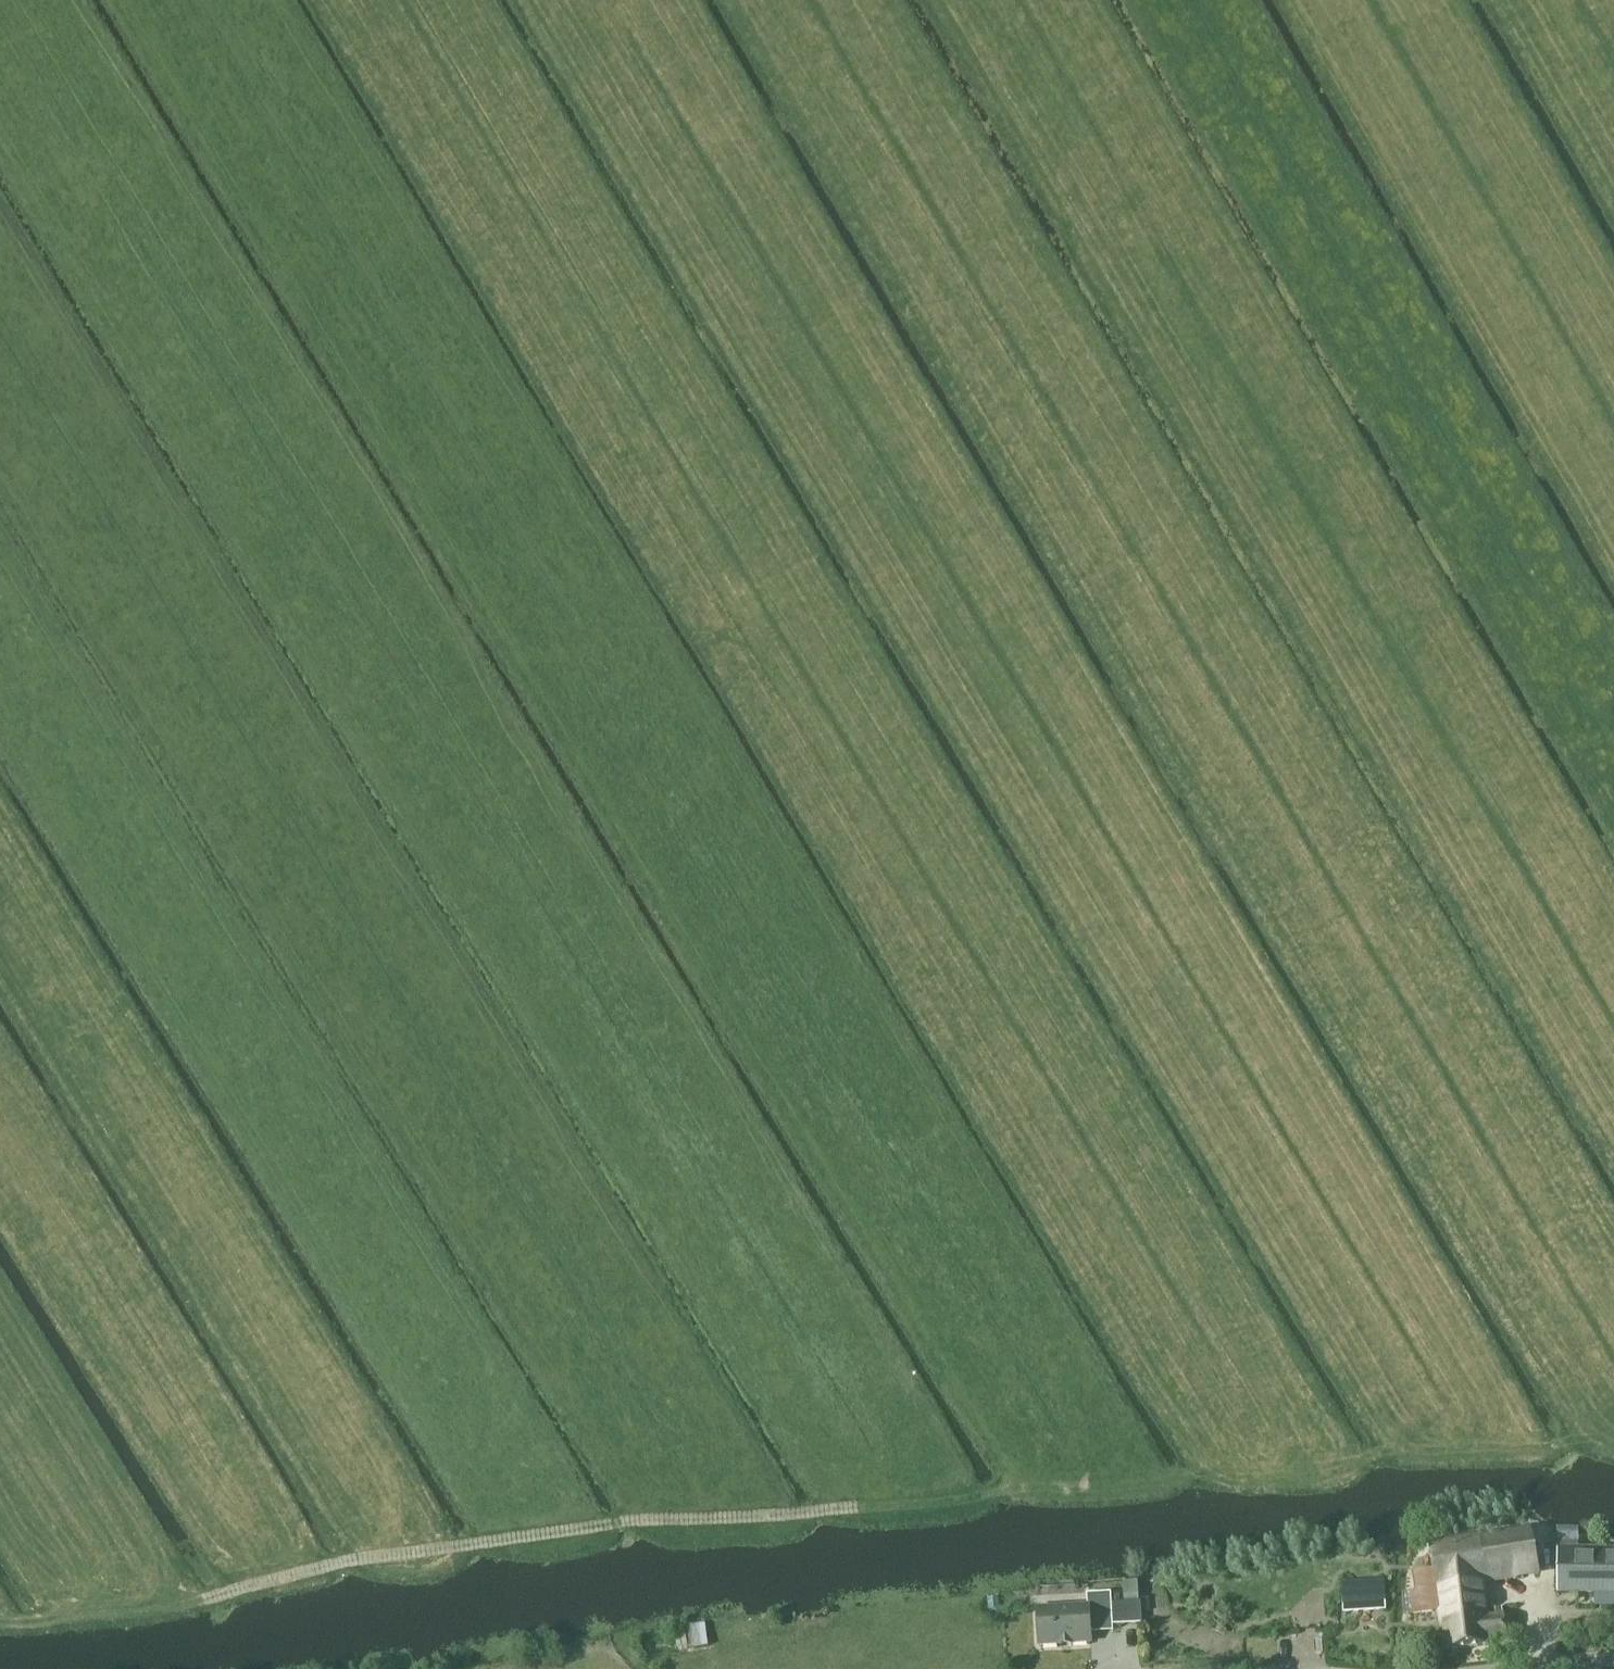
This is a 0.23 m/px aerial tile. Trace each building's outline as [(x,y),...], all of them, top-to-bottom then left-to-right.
[(1418,1593),(1412,1594),(1414,1614),(1439,1612),(1442,1633),(1442,1634),(1461,1632),(1459,1620),(1488,1616),(1484,1580),(1539,1573),(1532,1536),(1432,1548),(1435,1572),(1416,1574),(1418,1593)] [(1559,1549),(1559,1593),(1613,1594),(1613,1550),(1559,1549)] [(1346,1609),(1384,1608),(1384,1583),(1345,1585),(1346,1609)] [(1060,1645),(1060,1646),(1073,1645),(1073,1644),(1092,1643),(1091,1627),(1114,1626),(1112,1594),(1088,1595),(1088,1608),(1039,1610),(1041,1646),(1060,1645)] [(1461,1632),(1442,1634),(1444,1652),(1492,1645),(1491,1641),(1507,1639),(1504,1615),(1496,1616),(1489,1617),(1488,1616),(1459,1620),(1461,1632)]
